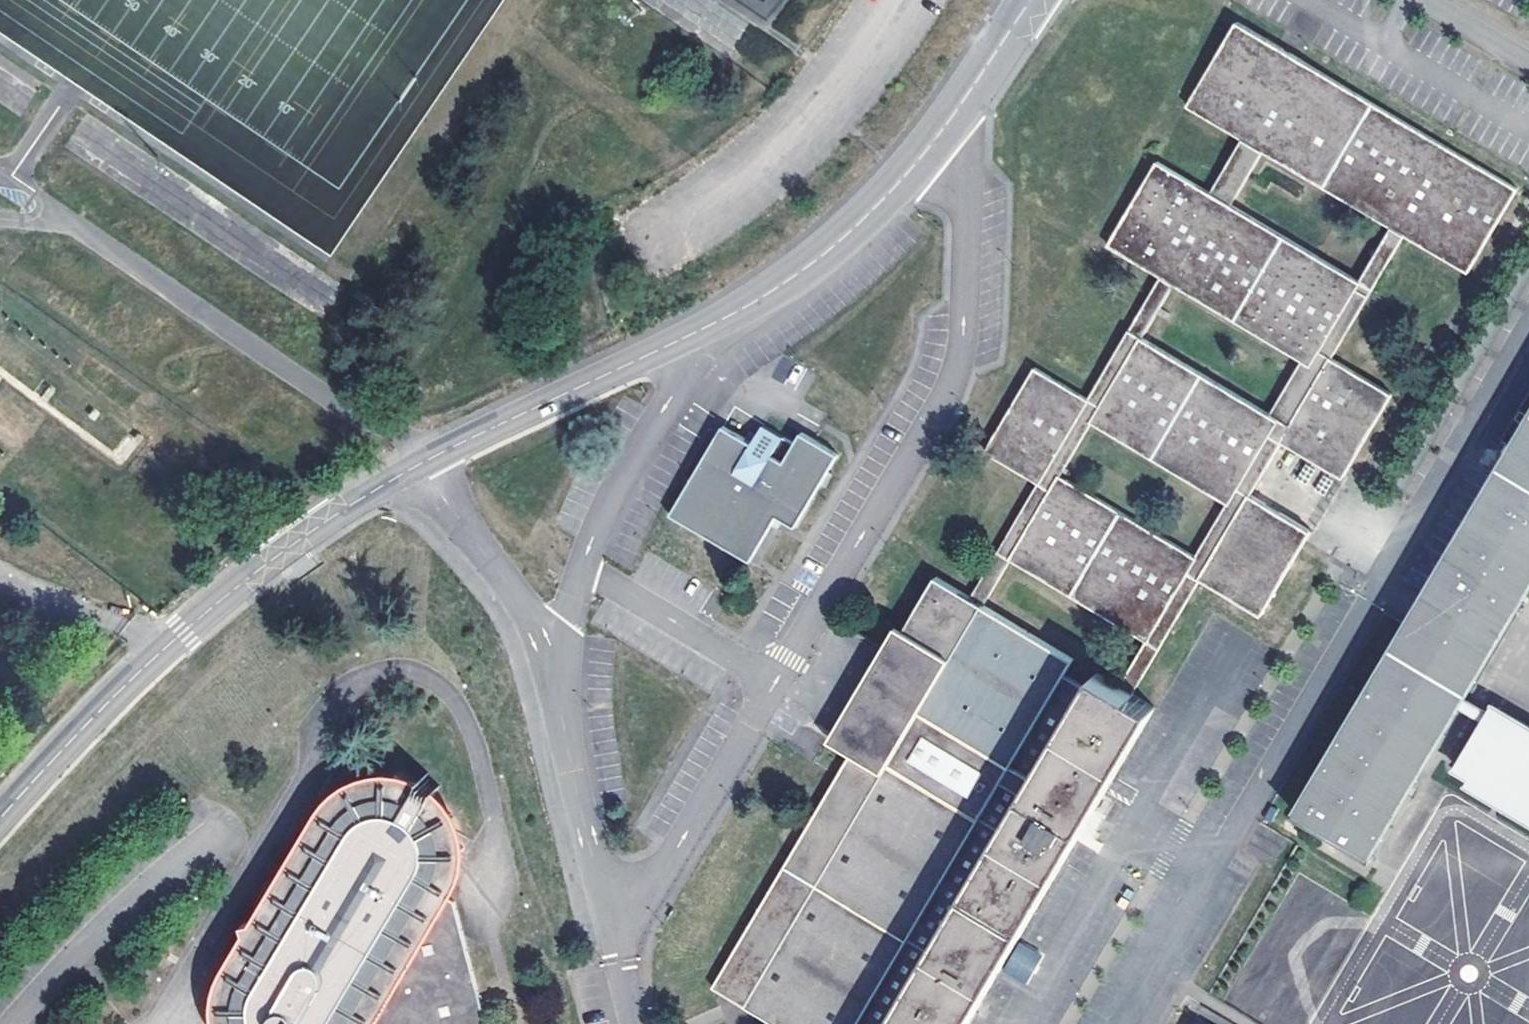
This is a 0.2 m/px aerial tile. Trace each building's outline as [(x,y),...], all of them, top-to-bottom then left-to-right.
[(714,988),(734,1000),(742,1005),(774,1023),(970,1023),(1002,970),(1019,942),(1031,922),(1158,710),(1136,697),(1205,580),(1264,615),(1315,532),(1254,496),(1286,443),(1347,478),(1393,399),(1397,394),(1336,358),(1409,236),(1472,274),(1521,190),(1303,60),(1290,52),(1276,44),(1241,23),(1191,106),(1246,140),(1214,195),(1162,163),(1113,247),(1164,279),(1091,400),(1040,370),(990,453),(1042,484),(974,598),(936,577),(901,638),(892,633),(884,646),(854,696),(831,735),(824,746),(849,763),(840,778),(714,988)] [(1528,589),(1528,408),(1428,577),(1421,589),(1290,808),(1370,856),(1459,706),(1483,720),(1481,724),(1456,767),(1471,777),(1467,783),(1497,801),(1528,820),(1528,724),(1492,702),(1488,710),(1465,696),(1528,589)] [(814,504),(844,455),(814,437),(803,431),(797,442),(785,435),(765,424),(754,440),(725,423),(671,513),(752,561),(774,524),(779,516),(799,528),(814,504)] [(457,904),(451,901),(456,889),(459,876),(461,866),(462,854),(459,842),(457,834),(456,828),(451,818),(444,808),(439,803),(429,795),(432,790),(416,780),(412,787),(403,782),(396,780),(389,780),(378,779),(368,780),(361,781),(352,783),(341,788),(331,795),(316,809),(245,930),(235,931),(238,940),(219,971),(214,982),(209,993),(207,1008),(207,1020),(208,1023),(486,1023),(457,904)] [(1041,955),(1019,942),(1002,970),(1025,983),(1041,955)]
